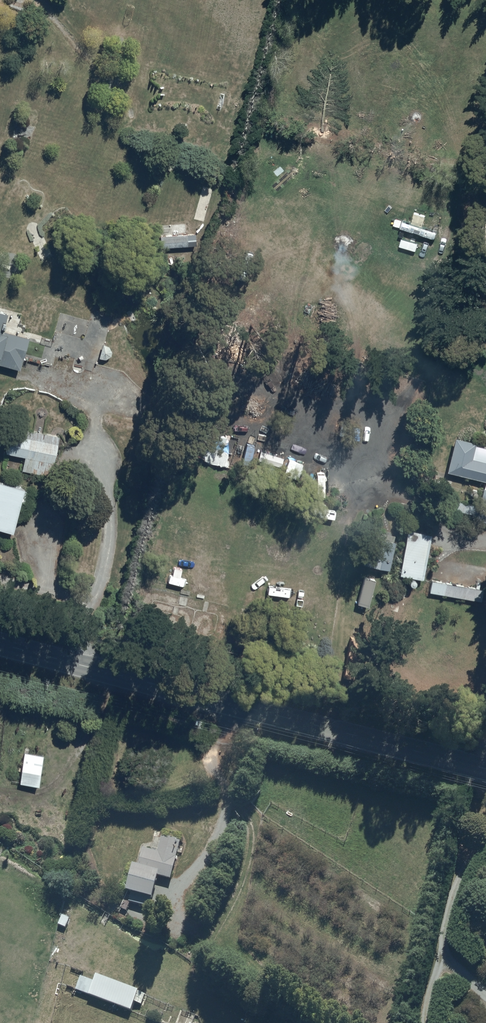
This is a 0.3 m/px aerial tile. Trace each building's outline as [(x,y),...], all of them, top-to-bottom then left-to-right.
[(187,246),(187,234),(160,235),(161,246),(187,246)] [(20,369),(29,337),(4,330),(9,312),(0,310),(0,363),(20,369)] [(9,434),(5,453),(26,456),(23,471),(51,476),(59,435),(25,428),(24,437),(9,434)] [(455,437),(447,471),(485,480),(475,519),(485,522),(485,461),(472,458),(476,442),(455,437)] [(15,532),(25,489),(0,482),(0,528),(15,532)] [(411,521),(399,574),(422,579),(434,526),(411,521)] [(389,569),(394,541),(392,541),(394,532),(382,530),(381,538),(368,536),(363,564),(389,569)] [(483,588),(431,580),(429,593),(481,601),(483,588)] [(45,753),(25,751),(20,783),(40,786),(45,753)] [(159,879),(172,882),(180,844),(161,839),(158,854),(143,851),(139,869),(133,868),(127,895),(154,901),(159,879)] [(94,983),(81,978),(76,990),(132,1012),(135,1003),(142,1006),(145,996),(97,976),(94,983)] [(182,1011),(177,1022),(192,1022),(195,1017),(182,1011)]
